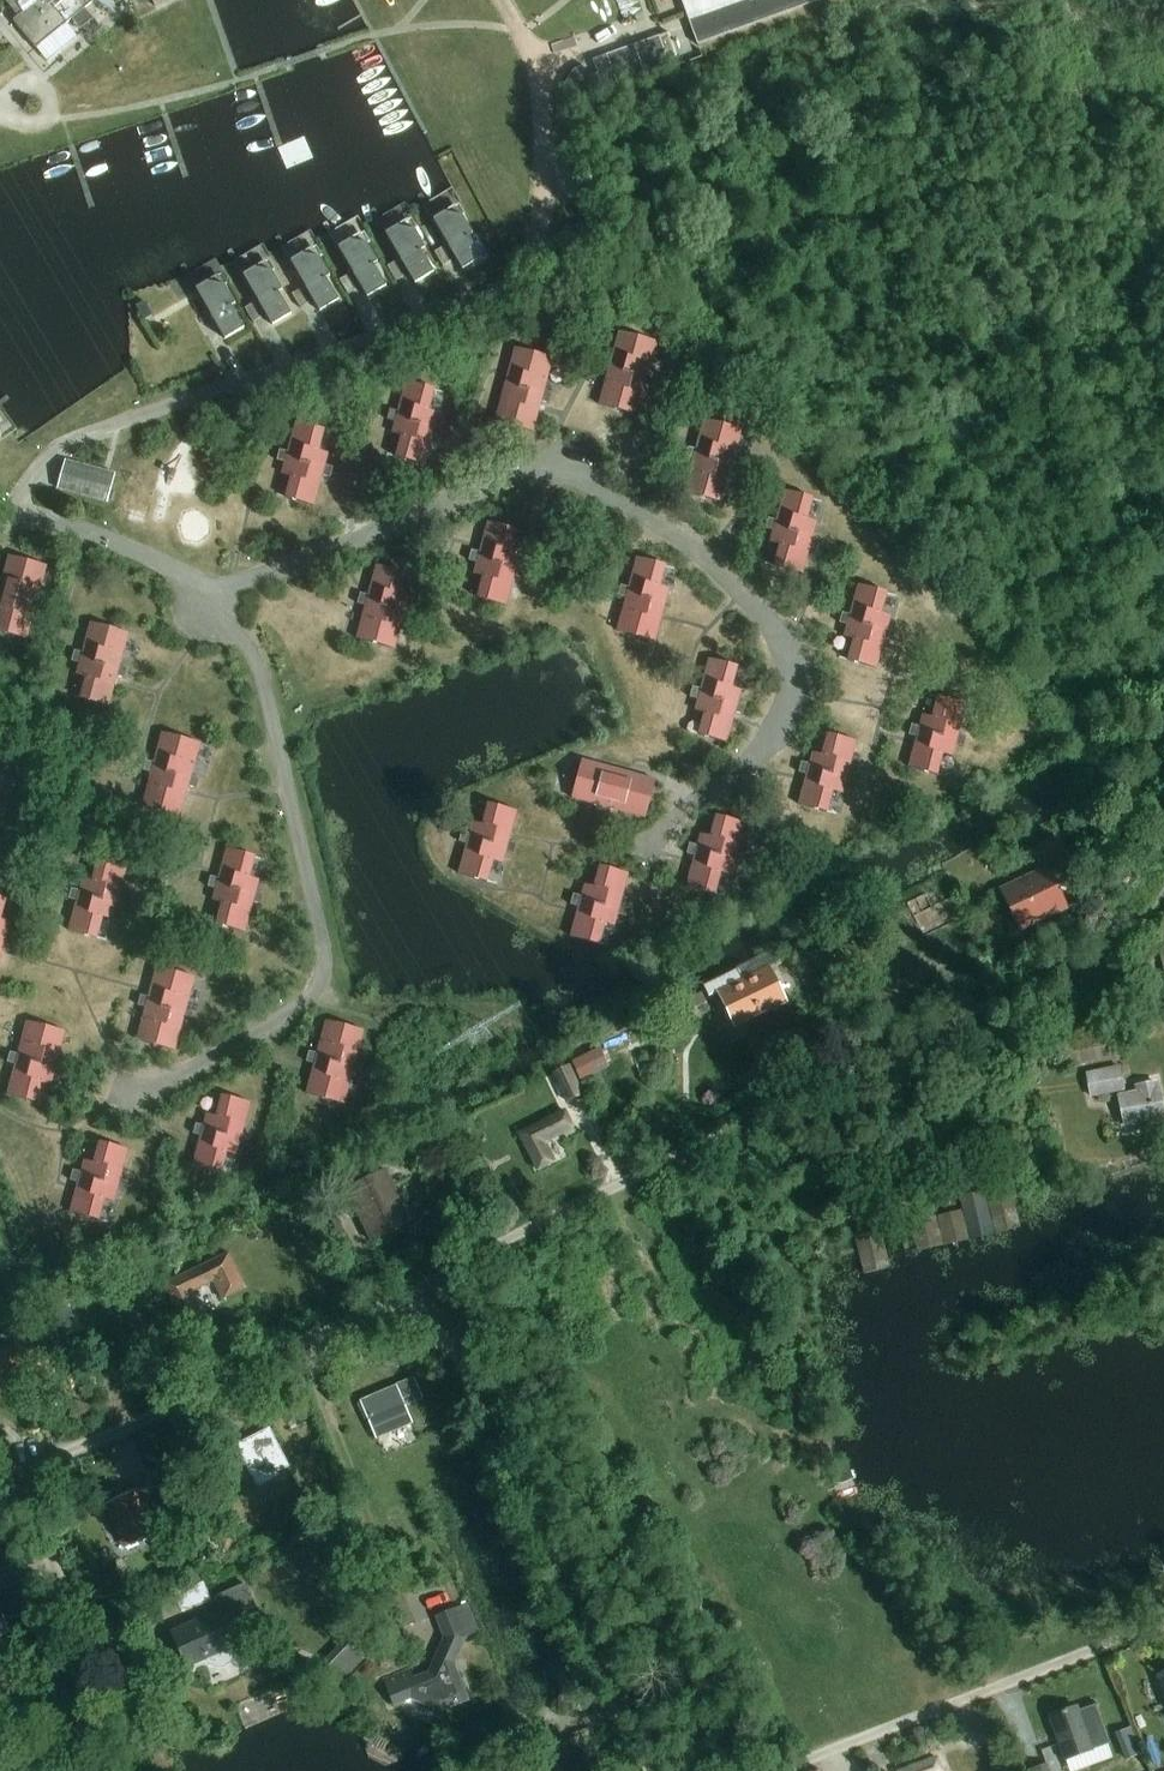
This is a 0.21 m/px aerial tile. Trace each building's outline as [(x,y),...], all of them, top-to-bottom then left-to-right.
[(20,14),(16,18),(39,45),(94,1),(94,0),(8,0),(20,14)] [(698,45),(822,0),(682,0),(698,45)] [(631,49),(642,78),(671,68),(661,39),(631,49)] [(642,78),(631,49),(607,57),(617,86),(642,78)] [(463,269),(482,258),(469,237),(473,234),(456,205),(443,213),(444,214),(436,219),(451,244),(449,246),(463,269)] [(416,283),(434,272),(421,250),(426,248),(408,219),(396,226),(397,227),(388,232),(404,258),(402,260),(416,283)] [(368,297),(387,286),(374,264),(378,262),(361,233),(349,240),(349,241),(341,246),(356,272),(354,273),(368,297)] [(444,246),(436,251),(445,266),(453,261),(444,246)] [(321,311),(339,300),(327,278),(331,276),(314,247),(301,254),(302,255),(293,260),(309,286),(307,287),(321,311)] [(273,325),(292,314),(279,292),(283,290),(266,261),(253,268),(254,269),(246,274),(261,300),(259,301),(273,325)] [(397,261),(389,266),(397,280),(406,274),(397,261)] [(226,339),(245,328),(232,306),(236,304),(219,275),(206,282),(207,283),(198,288),(214,314),(212,315),(226,339)] [(349,275),(341,280),(349,294),(357,289),(349,275)] [(301,289),(294,293),(302,307),(310,303),(301,289)] [(137,305),(146,319),(154,314),(145,300),(137,305)] [(254,303),(246,308),(254,322),(262,317),(254,303)] [(641,361),(647,338),(619,330),(608,366),(646,377),(649,364),(641,361)] [(539,378),(545,354),(516,346),(506,382),(543,392),(546,380),(539,378)] [(616,381),(609,405),(636,413),(646,377),(608,366),(605,378),(616,381)] [(430,410),(437,386),(408,379),(397,415),(434,425),(438,412),(430,410)] [(514,397),(507,420),(533,428),(543,392),(506,382),(503,394),(514,397)] [(405,429),(398,455),(424,462),(434,425),(397,415),(395,426),(405,429)] [(726,450),(733,427),(704,419),(694,454),(731,465),(734,453),(726,450)] [(320,452),(326,429),(296,420),(286,456),(324,467),(327,455),(320,452)] [(702,470),(695,493),(722,500),(731,465),(694,454),(691,467),(702,470)] [(295,472),(288,496),(314,503),(324,467),(286,456),(282,468),(295,472)] [(116,473),(67,459),(58,488),(108,502),(116,473)] [(807,519),(813,496),(784,488),(774,524),(811,534),(814,522),(807,519)] [(509,553),(516,528),(488,520),(478,556),(516,566),(519,556),(509,553)] [(782,539),(775,563),(801,570),(811,534),(774,524),(771,536),(782,539)] [(45,565),(8,555),(0,583),(0,629),(25,635),(45,565)] [(659,588),(666,563),(636,555),(627,591),(664,601),(666,590),(659,588)] [(485,572),(479,595),(506,602),(516,566),(478,556),(475,569),(485,572)] [(396,595),(403,570),(376,562),(366,598),(404,609),(407,598),(396,595)] [(880,616),(887,592),(858,584),(848,620),(885,630),(888,618),(880,616)] [(664,601),(627,591),(617,627),(654,637),(664,601)] [(374,615),(368,638),(394,645),(404,609),(366,598),(362,612),(374,615)] [(113,654),(120,628),(91,620),(81,657),(118,667),(120,656),(113,654)] [(856,635),(849,658),(875,665),(885,630),(848,620),(845,632),(856,635)] [(88,673),(82,696),(108,703),(118,667),(81,657),(78,670),(88,673)] [(731,690),(737,664),(709,657),(699,693),(736,703),(739,692),(731,690)] [(706,709),(700,731),(726,738),(736,703),(699,693),(696,706),(706,709)] [(933,720),(922,717),(919,727),(955,738),(964,701),(940,695),(933,720)] [(943,747),(952,750),(955,738),(919,727),(910,763),(937,771),(943,747)] [(184,764),(191,739),(162,731),(152,767),(189,777),(191,766),(184,764)] [(823,758),(812,755),(809,766),(845,777),(855,741),(830,733),(823,758)] [(582,760),(579,770),(572,795),(609,805),(619,769),(608,767),(582,760)] [(835,786),(842,788),(845,777),(809,766),(799,803),(828,811),(835,786)] [(158,782),(152,806),(179,813),(189,777),(152,767),(149,780),(158,782)] [(645,814),(647,807),(655,779),(619,769),(609,805),(622,808),(645,814)] [(482,827),(472,824),(468,836),(506,846),(516,810),(489,803),(482,827)] [(711,840),(699,836),(697,846),(734,857),(744,821),(718,814),(711,840)] [(1001,888),(1022,932),(1070,908),(1049,864),(1067,856),(1057,835),(1035,846),(1045,866),(1001,888)] [(494,856),(503,858),(506,846),(468,836),(458,872),(487,880),(494,856)] [(249,880),(256,854),(227,846),(217,883),(254,893),(257,882),(249,880)] [(722,868),(730,870),(734,857),(697,846),(686,882),(715,891),(722,868)] [(91,883),(82,881),(79,892),(116,902),(126,866),(98,859),(91,883)] [(595,889),(585,886),(581,898),(618,908),(628,872),(602,864),(595,889)] [(223,899),(217,922),(244,929),(254,893),(217,883),(213,896),(223,899)] [(958,913),(965,909),(956,891),(931,904),(925,892),(907,901),(925,935),(960,916),(958,913)] [(103,911),(113,914),(116,902),(79,892),(69,929),(96,936),(103,911)] [(6,937),(9,925),(1,923),(7,898),(0,896),(0,935),(6,937)] [(605,918),(615,921),(618,908),(581,898),(571,934),(598,942),(605,918)] [(738,966),(760,1011),(787,997),(765,953),(738,966)] [(176,998),(183,973),(157,966),(147,1002),(184,1012),(187,1001),(176,998)] [(735,1023),(760,1011),(738,966),(704,983),(709,994),(718,989),(735,1023)] [(676,1005),(681,1016),(708,1002),(703,992),(676,1005)] [(155,1017),(148,1041),(174,1048),(184,1012),(147,1002),(144,1014),(155,1017)] [(330,1046),(319,1043),(316,1054),(354,1065),(364,1029),(336,1021),(330,1046)] [(31,1048),(22,1046),(18,1057),(55,1067),(64,1031),(37,1024),(31,1048)] [(600,1048),(572,1061),(582,1080),(609,1067),(600,1048)] [(342,1075),(350,1077),(354,1065),(316,1054),(306,1091),(335,1099),(342,1075)] [(42,1076),(52,1078),(55,1067),(18,1057),(9,1093),(35,1100),(42,1076)] [(554,1073),(567,1102),(585,1094),(571,1065),(554,1073)] [(1163,1113),(1163,1110),(1159,1086),(1156,1086),(1154,1078),(1136,1082),(1138,1090),(1125,1092),(1120,1065),(1086,1072),(1090,1092),(1119,1086),(1120,1093),(1118,1094),(1124,1122),(1163,1113)] [(216,1120),(206,1117),(203,1128),(240,1138),(250,1101),(223,1094),(216,1120)] [(546,1139),(574,1125),(566,1108),(520,1131),(539,1168),(556,1159),(546,1139)] [(226,1147),(237,1149),(240,1138),(203,1128),(193,1164),(220,1172),(226,1147)] [(94,1166),(82,1163),(79,1174),(117,1185),(126,1149),(101,1141),(94,1166)] [(372,1239),(411,1219),(384,1168),(347,1187),(372,1239)] [(105,1194),(113,1196),(117,1185),(79,1174),(69,1209),(99,1218),(105,1194)] [(336,1210),(346,1205),(334,1182),(325,1187),(336,1210)] [(911,1220),(919,1251),(1022,1226),(1014,1194),(911,1220)] [(884,1230),(856,1236),(865,1274),(893,1267),(884,1230)] [(222,1296),(246,1285),(229,1251),(165,1280),(183,1318),(200,1310),(190,1289),(214,1278),(222,1296)] [(122,1306),(132,1326),(146,1319),(136,1299),(122,1306)] [(422,1397),(413,1377),(395,1385),(361,1400),(362,1401),(358,1403),(366,1420),(369,1419),(378,1438),(412,1423),(404,1405),(422,1397)] [(76,1398),(69,1415),(86,1422),(93,1405),(76,1398)] [(256,1481),(289,1464),(270,1428),(238,1444),(256,1481)] [(153,1488),(164,1511),(177,1504),(166,1482),(153,1488)] [(124,1540),(156,1525),(138,1488),(106,1503),(124,1540)] [(232,1497),(218,1503),(224,1516),(238,1509),(232,1497)] [(205,1581),(176,1593),(184,1611),(212,1598),(205,1581)] [(216,1596),(222,1609),(174,1630),(189,1664),(208,1656),(210,1661),(211,1661),(213,1663),(216,1664),(218,1664),(221,1664),(224,1664),(226,1663),(229,1661),(231,1659),(232,1658),(233,1656),(234,1654),(235,1652),(235,1650),(233,1645),(238,1643),(229,1622),(258,1609),(247,1583),(216,1596)] [(471,1603),(456,1609),(439,1615),(447,1637),(431,1672),(414,1680),(411,1672),(388,1680),(397,1703),(413,1697),(441,1709),(441,1710),(469,1699),(456,1663),(467,1637),(467,1636),(481,1630),(471,1603)] [(10,1632),(0,1610),(0,1637),(10,1632)] [(345,1639),(320,1666),(341,1685),(366,1658),(345,1639)] [(302,1672),(289,1678),(300,1702),(313,1696),(302,1672)] [(1076,1705),(1049,1716),(1065,1759),(1092,1748),(1091,1746),(1106,1740),(1093,1702),(1077,1708),(1076,1705)] [(899,1770),(943,1770),(938,1756),(899,1770)]
